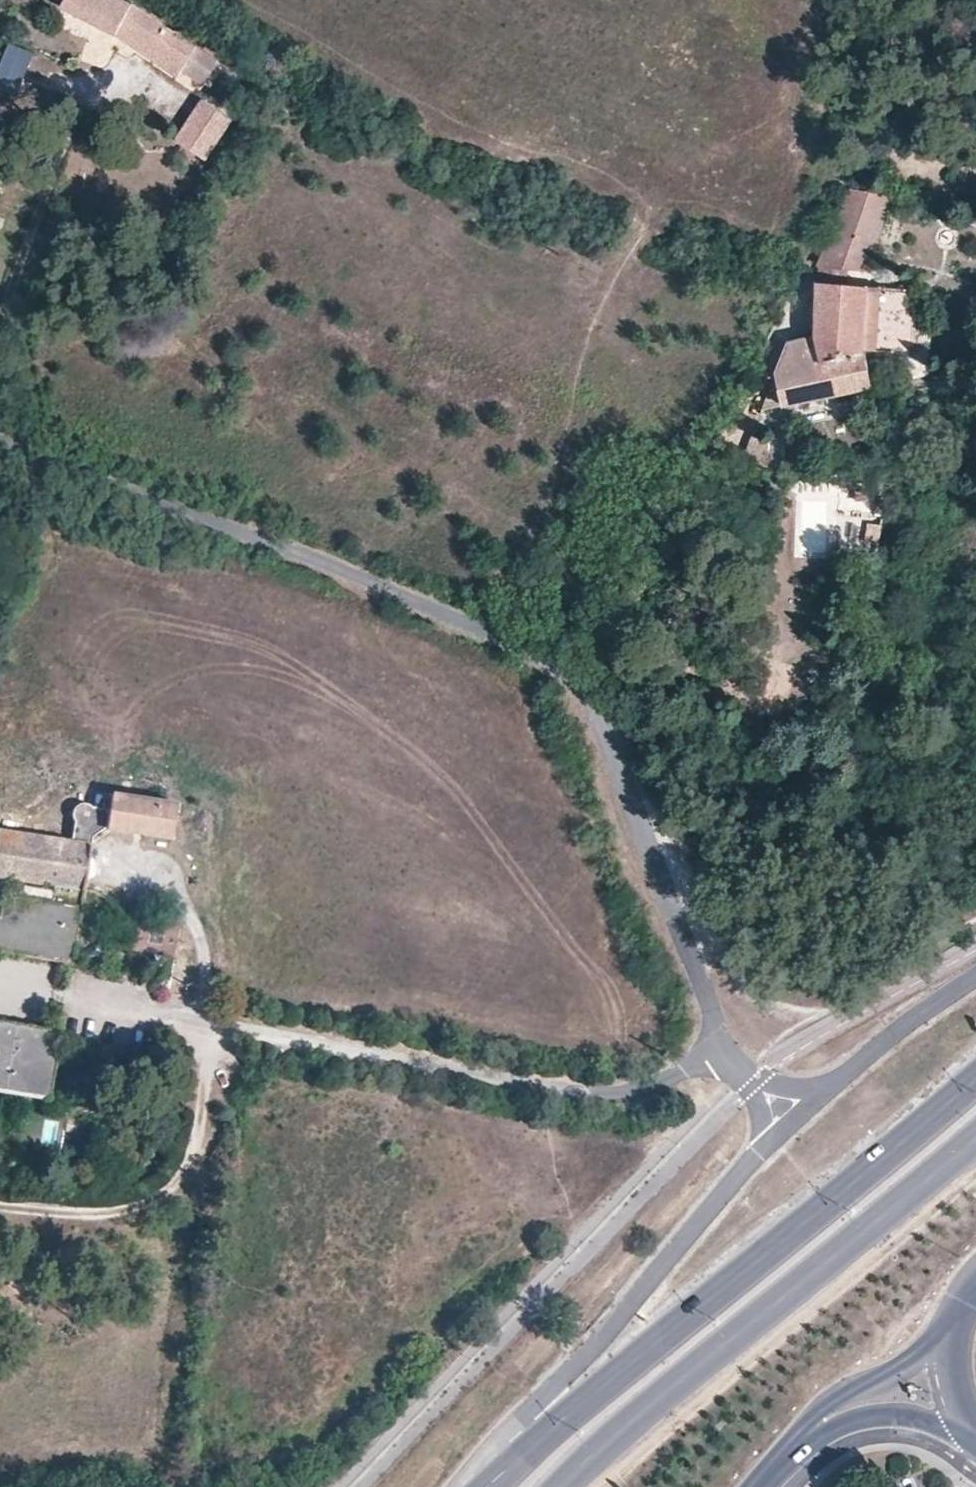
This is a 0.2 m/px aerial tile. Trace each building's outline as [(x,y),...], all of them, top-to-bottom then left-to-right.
[(193,49),(129,5),(118,0),(65,0),(61,8),(117,37),(176,75),(187,59),(193,49)] [(216,64),(193,49),(187,59),(209,73),(216,64)] [(206,101),(178,139),(207,160),(235,122),(206,101)] [(867,270),(886,196),(857,191),(851,189),(817,266),(821,266),(850,269),(867,270)] [(850,269),(821,266),(820,281),(848,283),(850,269)] [(907,291),(820,284),(818,284),(815,336),(822,362),(864,352),(866,348),(911,352),(915,319),(906,318),(907,291)] [(822,362),(815,336),(786,343),(774,375),(783,405),(871,386),(864,352),(822,362)] [(894,470),(895,463),(886,461),(886,472),(894,470)] [(867,475),(844,475),(844,483),(867,483),(867,475)] [(885,487),(882,504),(891,505),(893,489),(885,487)] [(866,492),(857,491),(855,502),(863,501),(864,509),(869,509),(869,500),(865,500),(866,492)] [(864,509),(863,501),(855,502),(855,509),(864,509)] [(107,827),(171,837),(176,804),(113,793),(107,827)] [(76,807),(75,833),(102,833),(103,808),(76,807)] [(0,830),(0,876),(49,883),(85,888),(90,845),(16,832),(0,830)] [(112,905),(110,902),(104,898),(98,895),(94,892),(90,892),(85,890),(85,888),(49,883),(46,900),(2,892),(0,902),(0,952),(73,965),(80,915),(97,917),(112,905)] [(130,946),(174,954),(178,929),(134,921),(130,946)] [(49,1098),(62,1032),(0,1021),(0,1091),(49,1098)]
